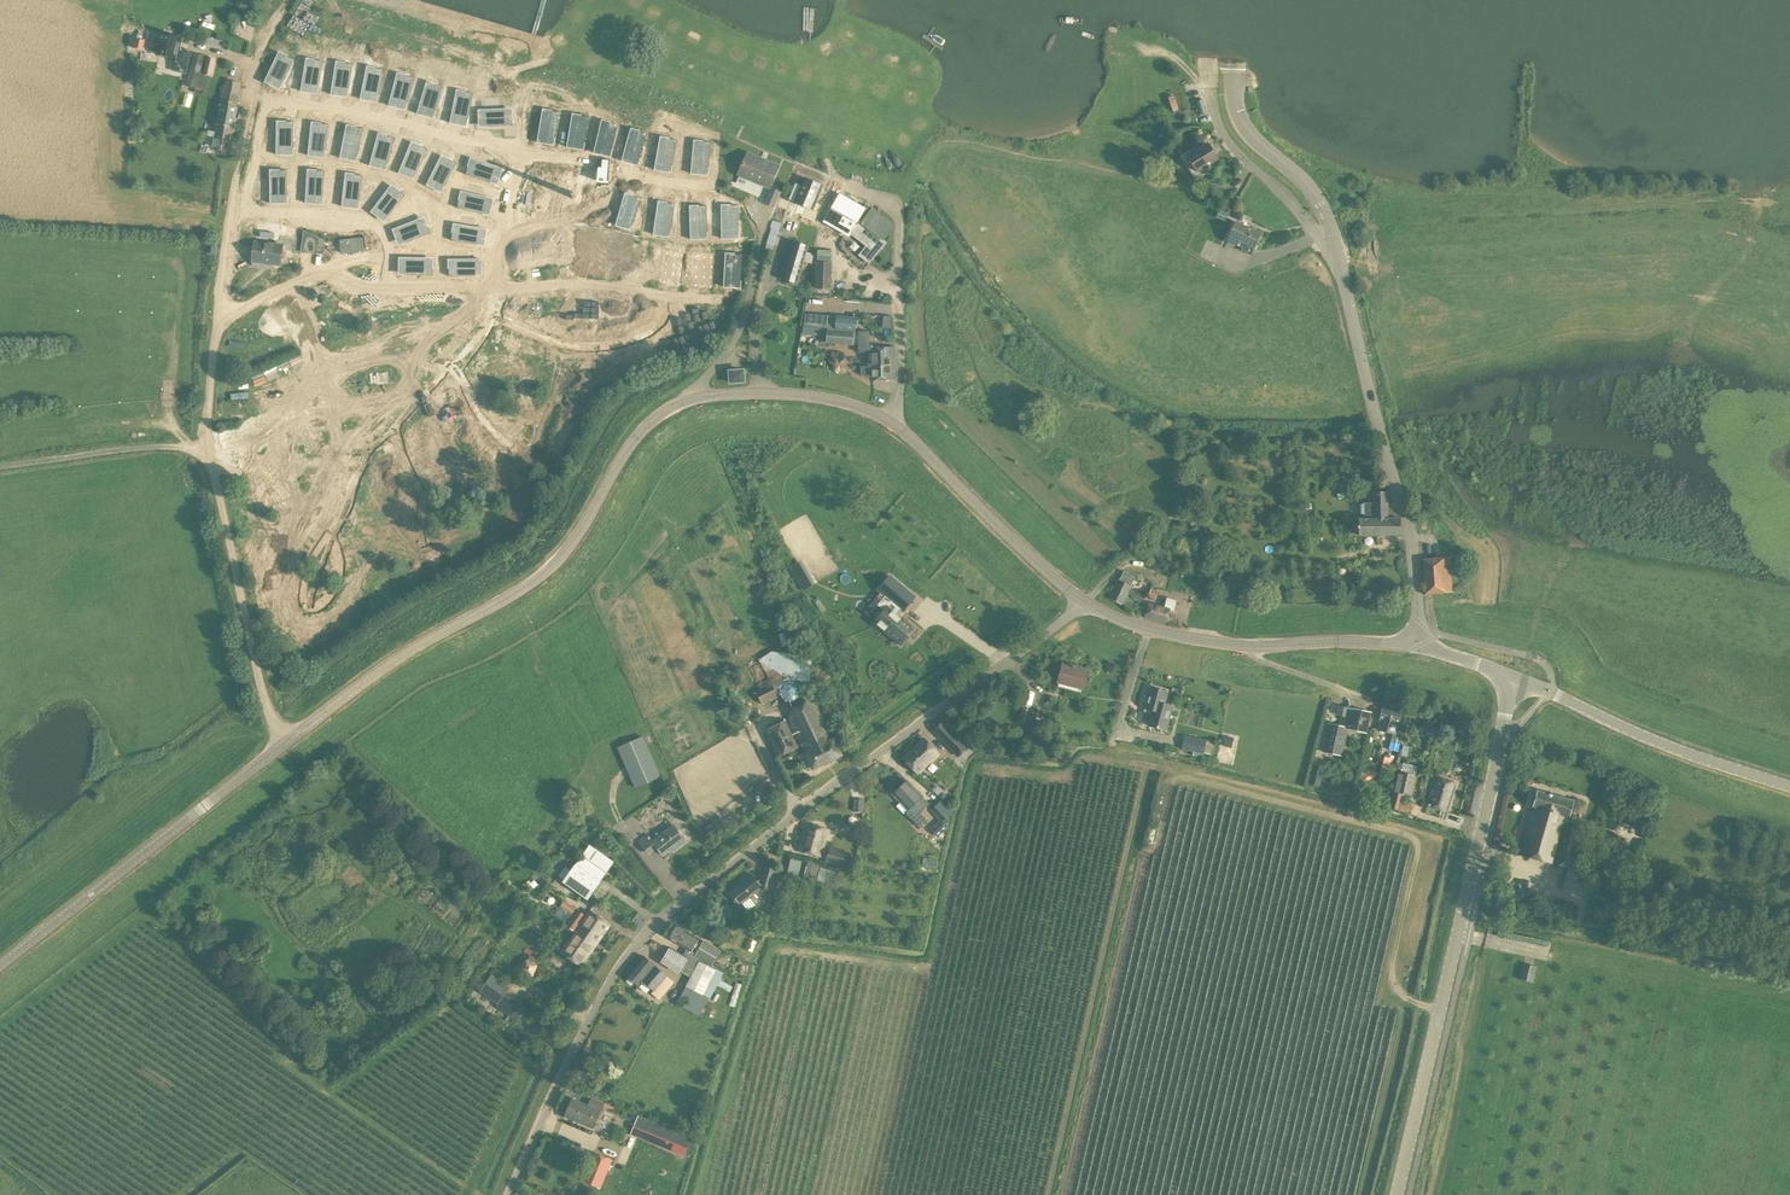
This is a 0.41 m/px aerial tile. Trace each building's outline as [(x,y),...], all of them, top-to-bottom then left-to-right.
[(302,21),(315,1),(312,0),(301,0),(292,15),(302,21)] [(645,0),(627,0),(626,2),(638,10),(645,0)] [(659,23),(666,7),(653,1),(645,17),(659,23)] [(573,24),(584,24),(584,11),(573,11),(573,24)] [(671,18),(667,30),(679,33),(682,21),(671,18)] [(850,23),(836,30),(842,42),(856,35),(850,23)] [(691,29),(686,40),(699,45),(703,34),(691,29)] [(310,53),(318,34),(308,30),(301,50),(310,53)] [(191,53),(179,50),(182,36),(162,32),(160,42),(151,40),(149,49),(150,50),(149,53),(176,59),(174,71),(186,73),(191,53)] [(556,50),(568,46),(563,33),(551,38),(556,50)] [(337,59),(342,37),(331,34),(326,56),(337,59)] [(143,50),(145,40),(136,38),(134,47),(143,50)] [(353,60),(363,60),(365,39),(355,38),(353,60)] [(712,38),(707,50),(721,55),(726,43),(712,38)] [(379,40),(377,66),(387,66),(388,40),(379,40)] [(401,41),(400,68),(411,69),(412,42),(401,41)] [(425,66),(436,66),(437,44),(426,44),(425,66)] [(460,68),(459,45),(448,46),(449,69),(460,68)] [(466,68),(480,70),(483,49),(470,47),(466,68)] [(743,64),(748,51),(735,47),(731,59),(743,64)] [(766,69),(770,52),(757,48),(753,66),(766,69)] [(496,72),(507,73),(510,51),(499,50),(496,72)] [(193,53),(185,85),(206,91),(209,79),(200,77),(203,66),(205,56),(193,53)] [(588,54),(587,66),(600,68),(602,55),(588,54)] [(217,58),(207,56),(202,75),(212,77),(217,58)] [(276,58),(265,82),(273,85),(276,79),(283,83),(294,59),(288,56),(284,62),(276,58)] [(306,65),(301,91),(310,92),(311,85),(319,87),(323,61),(316,59),(315,67),(306,65)] [(612,71),(623,73),(625,61),(614,59),(612,71)] [(336,69),(332,94),(340,96),(341,89),(349,90),(353,64),(346,63),(345,70),(336,69)] [(800,67),(797,80),(810,83),(813,70),(800,67)] [(366,73),(361,98),(370,100),(371,93),(379,95),(384,69),(377,68),(375,75),(366,73)] [(502,81),(504,75),(495,72),(493,79),(502,81)] [(396,80),(390,105),(398,107),(400,101),(407,103),(414,77),(407,75),(405,82),(396,80)] [(821,86),(833,88),(835,77),(823,75),(821,86)] [(680,93),(683,81),(671,78),(668,90),(680,93)] [(848,90),(858,92),(861,81),(850,79),(848,90)] [(226,80),(213,149),(229,152),(234,127),(234,128),(238,108),(237,107),(242,83),(226,80)] [(425,88),(418,113),(426,116),(428,109),(436,111),(443,86),(436,84),(434,91),(425,88)] [(738,84),(734,97),(746,100),(750,88),(738,84)] [(561,85),(557,92),(577,104),(581,97),(561,85)] [(541,98),(542,88),(518,86),(517,96),(541,98)] [(917,89),(902,90),(902,104),(917,103),(917,89)] [(587,94),(595,111),(604,107),(596,90),(587,94)] [(456,97),(450,123),(459,124),(460,117),(468,119),(473,93),(466,92),(465,99),(456,97)] [(192,105),(193,93),(184,93),(183,104),(192,105)] [(1167,96),(1171,110),(1178,108),(1173,94),(1167,96)] [(723,111),(728,100),(717,96),(713,107),(723,111)] [(614,120),(626,119),(623,97),(612,98),(614,120)] [(765,97),(760,108),(771,113),(776,102),(765,97)] [(796,122),(801,111),(791,106),(786,117),(796,122)] [(504,109),(478,110),(479,119),(486,118),(486,126),(512,125),(512,118),(505,118),(504,109)] [(542,117),(538,142),(547,144),(548,137),(555,138),(560,112),(552,111),(551,118),(542,117)] [(572,121),(568,147),(576,148),(577,141),(585,142),(589,117),(582,115),(581,123),(572,121)] [(812,120),(809,134),(820,136),(823,122),(812,120)] [(277,129),(277,155),(286,155),(286,148),(294,148),(294,121),(286,121),(286,129),(277,129)] [(600,127),(595,152),(603,154),(605,148),(612,149),(618,124),(611,122),(609,129),(600,127)] [(311,130),(309,155),(317,156),(318,149),(326,150),(329,124),(321,123),(320,131),(311,130)] [(778,140),(783,130),(773,126),(768,136),(778,140)] [(346,132),(341,158),(349,159),(351,153),(358,154),(363,128),(356,127),(355,134),(346,132)] [(629,136),(623,161),(631,163),(633,156),(640,158),(647,133),(640,131),(638,138),(629,136)] [(377,140),(370,165),(379,167),(380,161),(388,163),(395,137),(388,135),(386,143),(377,140)] [(851,152),(855,139),(843,136),(840,149),(851,152)] [(660,144),(655,169),(664,171),(665,164),(673,165),(677,140),(670,138),(669,146),(660,144)] [(694,148),(692,173),(701,174),(701,167),(709,168),(711,142),(704,141),(703,148),(694,148)] [(1197,172),(1217,159),(1208,143),(1187,156),(1197,172)] [(409,149),(400,172),(408,176),(410,169),(418,172),(427,148),(421,145),(418,152),(409,149)] [(897,148),(883,153),(888,167),(902,163),(897,148)] [(873,160),(875,154),(862,151),(861,157),(873,160)] [(779,166),(748,153),(739,175),(769,188),(779,166)] [(439,162),(427,185),(435,189),(438,182),(445,186),(457,162),(450,159),(447,166),(439,162)] [(468,167),(466,174),(491,182),(493,175),(500,177),(503,168),(478,161),(475,169),(468,167)] [(553,183),(549,192),(552,202),(556,211),(563,216),(569,216),(578,168),(572,168),(567,170),(557,174),(553,183)] [(280,177),(271,177),(271,203),(280,203),(280,196),(287,196),(287,170),(280,170),(280,177)] [(308,177),(306,203),(315,203),(315,196),(323,197),(325,170),(317,170),(317,177),(308,177)] [(346,180),(343,206),(351,207),(352,200),(360,201),(363,175),(355,174),(355,182),(346,180)] [(694,184),(715,184),(715,176),(694,175),(694,184)] [(794,202),(812,209),(822,186),(804,178),(801,185),(795,183),(788,199),(794,202)] [(774,207),(780,192),(771,188),(765,203),(774,207)] [(450,210),(449,189),(436,189),(437,211),(450,210)] [(387,191),(372,211),(379,217),(383,211),(389,216),(405,195),(399,190),(395,196),(387,191)] [(593,195),(585,219),(593,222),(595,215),(603,217),(611,192),(603,190),(601,197),(593,195)] [(417,212),(426,211),(426,191),(416,191),(417,212)] [(459,200),(458,208),(483,214),(485,206),(492,207),(494,199),(469,193),(467,202),(459,200)] [(873,209),(866,203),(864,206),(840,193),(831,207),(831,206),(823,219),(837,227),(849,235),(850,233),(867,246),(859,255),(869,263),(886,242),(883,240),(894,225),(873,209)] [(624,200),(616,225),(625,227),(627,221),(634,223),(642,197),(634,195),(632,203),(624,200)] [(723,211),(730,210),(728,197),(721,198),(723,211)] [(1230,215),(1236,203),(1231,199),(1224,212),(1230,215)] [(658,208),(654,234),(663,235),(664,228),(672,229),(675,203),(668,202),(667,210),(658,208)] [(700,213),(691,213),(692,239),(700,239),(700,232),(708,232),(707,205),(700,205),(700,213)] [(732,212),(723,212),(723,238),(732,238),(732,231),(739,231),(739,205),(732,205),(732,212)] [(417,220),(393,230),(396,238),(403,235),(406,242),(430,233),(427,226),(420,229),(417,220)] [(386,227),(390,230),(394,224),(390,221),(386,227)] [(771,228),(766,242),(774,245),(780,229),(781,224),(772,221),(770,227),(771,228)] [(1254,248),(1261,233),(1235,221),(1226,241),(1235,245),(1237,241),(1254,248)] [(453,233),(452,240),(478,244),(479,237),(486,238),(487,229),(462,225),(460,234),(453,233)] [(302,231),(301,253),(324,255),(324,240),(302,231)] [(364,238),(340,241),(342,252),(365,250),(364,238)] [(282,266),(284,243),(254,240),(251,263),(266,264),(266,266),(272,267),(272,265),(282,266)] [(797,285),(808,246),(793,242),(782,280),(797,285)] [(604,250),(602,276),(610,277),(611,270),(619,270),(622,244),(614,243),(613,251),(604,250)] [(666,258),(664,284),(672,285),(673,278),(681,279),(683,253),(676,252),(675,259),(666,258)] [(695,261),(695,287),(703,287),(704,280),(711,280),(712,254),(705,254),(704,261),(695,261)] [(726,261),(724,286),(733,287),(733,280),(741,280),(743,254),(735,254),(735,261),(726,261)] [(400,258),(399,266),(406,266),(406,274),(433,275),(433,267),(425,267),(425,258),(400,258)] [(457,269),(449,269),(450,276),(476,276),(476,268),(483,268),(483,259),(457,259),(457,269)] [(832,262),(816,262),(816,289),(831,289),(832,262)] [(548,295),(538,296),(541,320),(551,319),(548,295)] [(314,320),(312,296),(302,297),(304,321),(314,320)] [(604,296),(594,297),(596,321),(606,320),(604,296)] [(633,296),(623,297),(625,321),(635,320),(633,296)] [(337,297),(336,321),(346,321),(348,297),(337,297)] [(577,297),(567,298),(569,322),(579,321),(577,297)] [(278,299),(270,304),(283,325),(291,319),(278,299)] [(369,300),(365,324),(375,326),(379,302),(369,300)] [(684,301),(680,310),(701,321),(706,312),(684,301)] [(398,309),(388,331),(398,336),(407,313),(398,309)] [(825,315),(824,327),(834,328),(834,330),(843,331),(853,332),(855,332),(856,318),(835,316),(825,315)] [(882,315),(882,326),(889,326),(890,316),(882,315)] [(666,316),(658,323),(674,341),(682,334),(666,316)] [(427,317),(416,338),(424,343),(436,322),(427,317)] [(459,322),(444,341),(452,347),(467,328),(459,322)] [(389,340),(384,323),(372,327),(377,343),(389,340)] [(502,324),(487,344),(496,349),(510,330),(502,324)] [(713,325),(702,335),(711,345),(722,335),(713,325)] [(803,326),(803,334),(820,336),(821,328),(803,326)] [(828,330),(827,343),(854,345),(854,344),(859,344),(859,353),(868,353),(868,366),(891,366),(891,359),(896,359),(896,348),(874,348),(874,345),(870,345),(870,344),(870,331),(859,331),(859,332),(855,332),(853,332),(843,331),(834,330),(828,330)] [(646,331),(637,336),(649,357),(658,352),(646,331)] [(250,332),(250,342),(274,342),(274,332),(250,332)] [(336,339),(340,353),(357,348),(352,334),(336,339)] [(526,334),(517,357),(526,361),(535,338),(526,334)] [(625,342),(615,345),(622,368),(632,365),(625,342)] [(315,363),(331,357),(326,343),(310,348),(315,363)] [(601,350),(590,352),(594,376),(604,374),(601,350)] [(562,351),(562,375),(573,375),(573,351),(562,351)] [(277,356),(255,365),(259,374),(281,365),(277,356)] [(406,359),(405,369),(429,372),(430,362),(406,359)] [(865,378),(872,377),(872,379),(897,378),(897,359),(896,359),(891,359),(891,366),(868,366),(861,366),(861,375),(865,378)] [(390,366),(381,369),(387,392),(397,390),(390,366)] [(512,376),(543,377),(544,367),(513,366),(512,376)] [(477,370),(462,371),(463,381),(477,380),(477,370)] [(730,382),(744,381),(743,370),(730,371),(730,382)] [(298,371),(296,395),(306,396),(308,372),(298,371)] [(364,371),(353,373),(356,397),(367,395),(364,371)] [(335,373),(325,374),(326,398),(336,398),(335,373)] [(451,403),(452,392),(428,392),(427,402),(451,403)] [(514,392),(514,402),(537,403),(538,393),(514,392)] [(564,408),(543,419),(548,428),(569,417),(564,408)] [(391,420),(391,411),(372,411),(372,419),(391,420)] [(220,423),(246,422),(246,412),(219,413),(220,423)] [(303,415),(305,426),(316,424),(314,413),(303,415)] [(507,417),(506,426),(532,429),(533,419),(507,417)] [(451,429),(451,419),(426,418),(425,428),(451,429)] [(368,442),(366,429),(352,431),(354,444),(368,442)] [(332,431),(334,448),(344,447),(342,430),(332,431)] [(386,443),(386,432),(374,432),(374,443),(386,443)] [(295,443),(314,441),(313,433),(294,435),(295,443)] [(230,452),(256,449),(255,439),(229,442),(230,452)] [(423,442),(423,451),(450,452),(451,443),(423,442)] [(296,457),(297,467),(322,465),(321,455),(296,457)] [(353,460),(339,464),(341,472),(355,469),(353,460)] [(264,471),(240,474),(242,483),(265,479),(264,471)] [(440,483),(441,475),(425,473),(424,481),(440,483)] [(327,478),(302,484),(304,494),(330,487),(327,478)] [(341,496),(366,494),(365,483),(340,486),(341,496)] [(1372,503),(1364,503),(1364,519),(1359,519),(1360,536),(1401,535),(1401,518),(1388,518),(1388,493),(1380,493),(1372,493),(1372,503)] [(269,494),(245,499),(247,510),(271,505),(269,494)] [(433,499),(413,499),(413,507),(432,507),(433,499)] [(352,516),(371,514),(370,505),(350,508),(352,516)] [(307,513),(309,521),(331,517),(329,508),(307,513)] [(361,529),(351,530),(352,537),(378,535),(377,524),(361,526),(361,529)] [(249,532),(251,540),(273,537),(271,528),(249,532)] [(312,536),(314,546),(340,539),(338,530),(312,536)] [(487,550),(499,546),(495,534),(483,538),(487,550)] [(467,538),(458,540),(464,562),(473,559),(467,538)] [(438,574),(448,573),(445,543),(435,545),(438,574)] [(362,564),(384,559),(382,550),(360,555),(362,564)] [(343,556),(320,564),(324,573),(346,565),(343,556)] [(1425,594),(1454,591),(1452,557),(1423,560),(1425,594)] [(281,558),(255,563),(257,573),(283,568),(281,558)] [(411,574),(405,575),(407,585),(423,583),(420,563),(410,565),(411,574)] [(797,573),(805,588),(814,583),(806,568),(797,573)] [(1120,580),(1118,579),(1109,598),(1123,605),(1132,586),(1136,577),(1124,571),(1120,580)] [(385,603),(396,602),(393,577),(382,578),(385,603)] [(885,612),(876,622),(901,643),(913,629),(896,614),(900,609),(902,611),(914,597),(890,577),(879,591),(885,596),(877,605),(885,612)] [(266,598),(291,592),(289,584),(264,590),(266,598)] [(1158,591),(1151,589),(1149,596),(1156,598),(1158,591)] [(365,590),(354,592),(361,619),(372,616),(365,590)] [(1142,604),(1147,595),(1136,590),(1132,599),(1142,604)] [(1149,603),(1145,617),(1166,622),(1169,609),(1173,610),(1176,600),(1167,598),(1164,608),(1149,603)] [(274,620),(295,618),(294,609),(273,611),(274,620)] [(345,610),(330,615),(334,628),(340,626),(343,634),(352,631),(345,610)] [(312,631),(316,653),(325,652),(321,630),(312,631)] [(284,653),(294,658),(302,639),(293,634),(284,653)] [(1083,689),(1088,670),(1063,663),(1058,682),(1083,689)] [(779,695),(773,683),(756,692),(762,704),(779,695)] [(1164,703),(1167,692),(1150,687),(1145,708),(1152,710),(1148,726),(1166,731),(1173,706),(1164,703)] [(792,707),(787,718),(800,744),(801,744),(805,753),(808,759),(802,761),(807,772),(813,768),(814,769),(841,755),(832,738),(834,738),(817,703),(807,699),(792,707)] [(1393,733),(1395,725),(1398,726),(1401,710),(1383,706),(1378,730),(1393,733)] [(1341,756),(1347,728),(1366,732),(1370,713),(1340,707),(1338,715),(1342,716),(1340,727),(1329,725),(1324,752),(1341,756)] [(785,721),(766,731),(779,756),(798,747),(785,721)] [(1458,722),(1446,721),(1445,733),(1456,734),(1458,722)] [(955,737),(942,722),(934,729),(948,744),(949,744),(960,754),(967,748),(955,737)] [(1400,735),(1393,733),(1392,733),(1388,749),(1397,751),(1400,735)] [(635,787),(660,777),(643,736),(618,747),(635,787)] [(1185,736),(1182,749),(1204,754),(1204,753),(1211,755),(1214,743),(1207,741),(1207,740),(1185,736)] [(923,739),(902,759),(918,776),(939,756),(923,739)] [(1313,770),(1310,785),(1318,787),(1322,772),(1313,770)] [(1410,814),(1412,803),(1402,801),(1404,794),(1411,796),(1416,775),(1399,772),(1394,791),(1391,790),(1387,807),(1410,814)] [(1447,811),(1455,784),(1436,778),(1428,806),(1447,811)] [(927,821),(920,814),(926,809),(925,808),(929,804),(922,796),(922,797),(907,781),(893,794),(908,810),(906,813),(919,828),(927,821)] [(1573,869),(1584,831),(1563,825),(1563,824),(1565,825),(1566,816),(1570,817),(1574,801),(1537,790),(1532,807),(1532,808),(1518,854),(1553,863),(1573,869)] [(863,813),(864,800),(855,799),(854,812),(863,813)] [(930,830),(937,836),(947,826),(943,822),(953,812),(942,800),(931,811),(940,820),(930,830)] [(828,830),(805,823),(798,850),(821,857),(828,830)] [(663,855),(674,846),(676,849),(686,842),(673,825),(652,842),(648,836),(639,842),(648,854),(657,847),(663,855)] [(565,867),(558,876),(565,881),(565,882),(588,898),(598,884),(606,872),(598,866),(604,856),(589,846),(583,855),(575,867),(572,872),(565,867)] [(829,847),(826,862),(847,868),(851,852),(829,847)] [(786,874),(798,876),(801,860),(790,858),(786,874)] [(820,868),(803,862),(799,878),(815,883),(820,868)] [(770,891),(777,869),(765,866),(760,885),(752,874),(729,891),(739,905),(759,889),(770,891)] [(842,874),(821,867),(816,884),(837,890),(842,874)] [(554,916),(575,932),(595,946),(610,925),(589,911),(586,916),(572,906),(565,901),(554,916)] [(699,939),(677,926),(670,939),(687,949),(683,954),(712,967),(721,950),(704,940),(696,954),(691,952),(699,939)] [(731,929),(723,927),(721,938),(729,940),(731,929)] [(575,932),(561,952),(580,967),(595,946),(575,932)] [(712,968),(683,954),(682,956),(669,949),(668,949),(663,946),(659,944),(653,952),(663,958),(661,963),(679,974),(680,972),(691,977),(686,986),(687,986),(709,997),(716,985),(730,992),(733,987),(726,983),(728,980),(722,977),(723,974),(715,970),(712,968)] [(660,1000),(662,997),(674,982),(656,966),(656,967),(644,956),(627,976),(638,986),(642,982),(653,991),(652,993),(660,1000)] [(521,969),(533,975),(537,967),(536,966),(537,964),(528,960),(527,962),(524,961),(521,969)] [(1534,983),(1537,967),(1523,963),(1520,979),(1534,983)] [(498,1004),(510,987),(492,974),(480,991),(498,1004)] [(736,983),(728,1009),(733,1011),(742,984),(736,983)] [(709,1008),(706,1015),(713,1018),(716,1012),(709,1008)] [(565,1118),(592,1130),(600,1110),(601,1110),(605,1103),(592,1097),(588,1105),(573,1099),(565,1118)] [(693,1137),(638,1115),(630,1133),(685,1156),(693,1137)] [(618,1173),(621,1165),(594,1152),(593,1154),(587,1152),(582,1163),(588,1166),(581,1180),(609,1191),(617,1172),(618,1173)]
